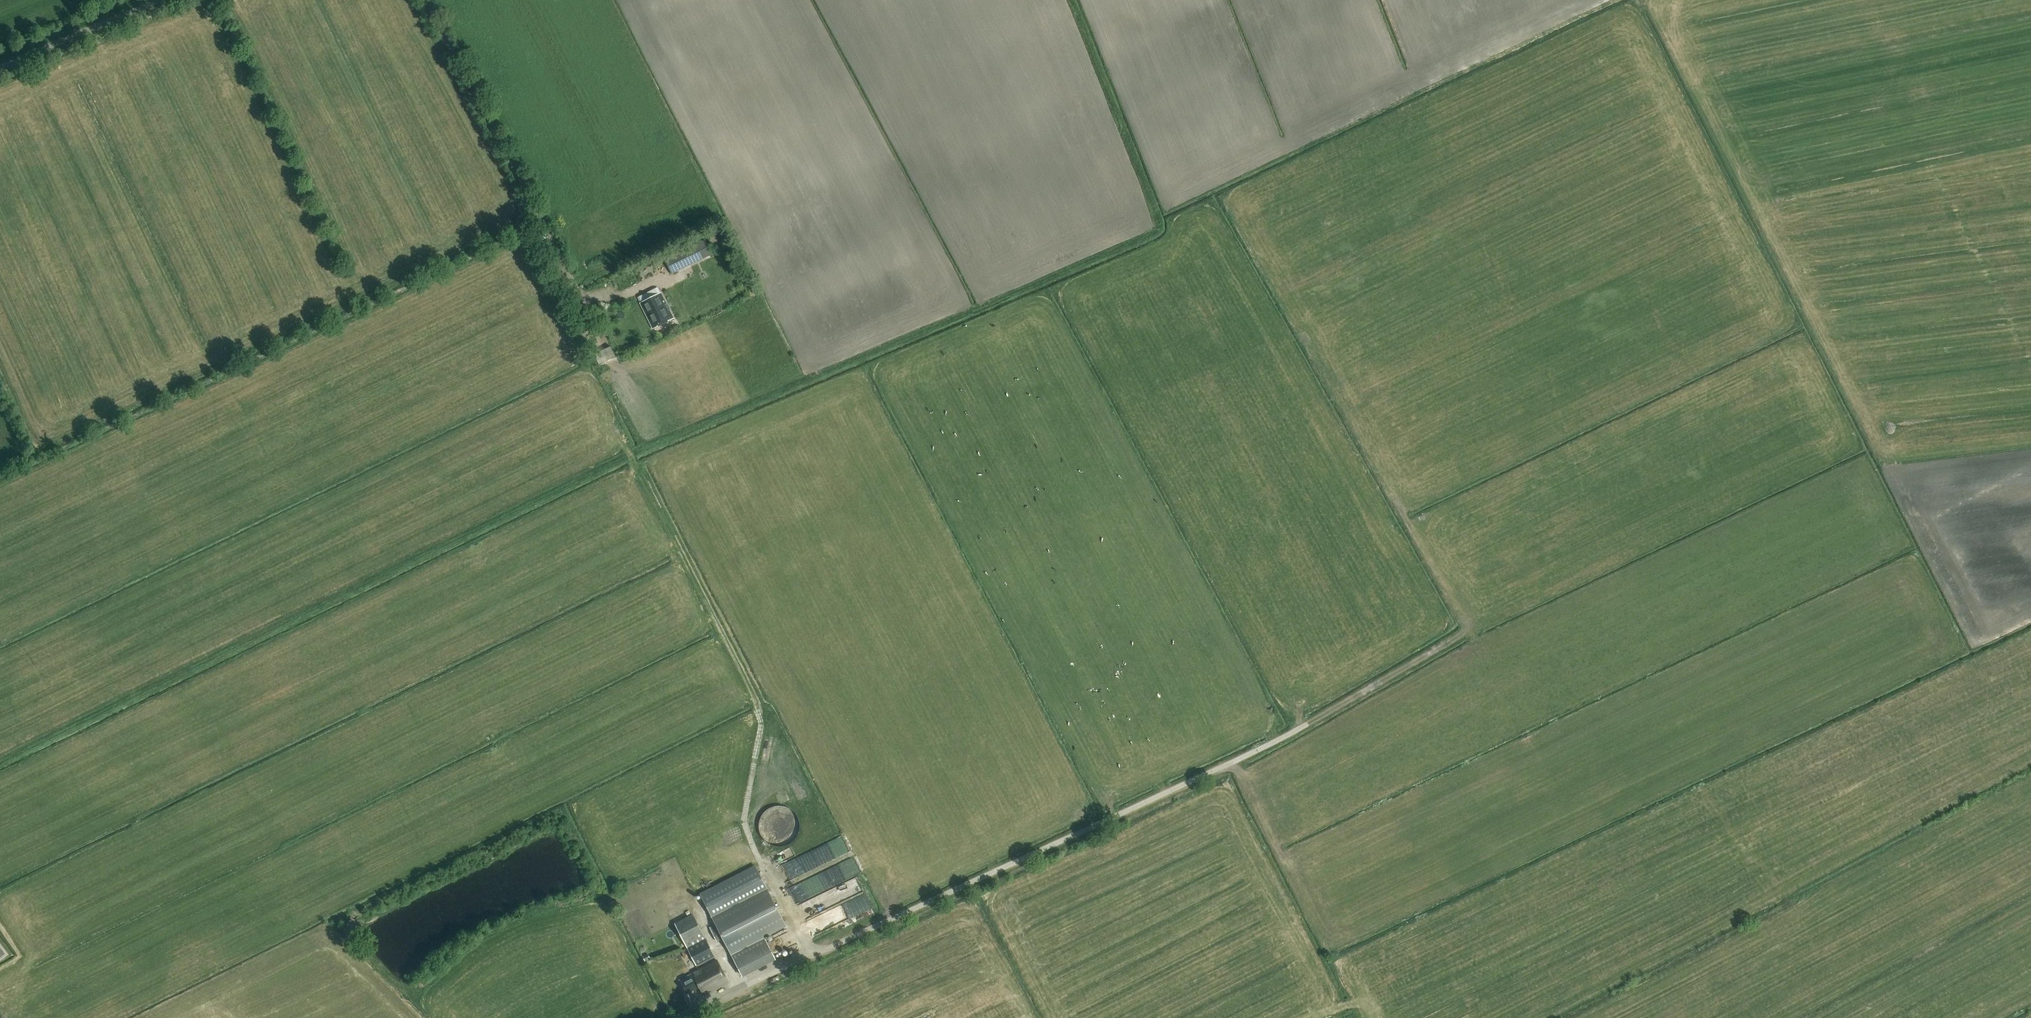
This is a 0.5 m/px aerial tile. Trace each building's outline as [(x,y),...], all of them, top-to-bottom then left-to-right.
[(720,246),(714,233),(707,236),(713,249),(720,246)] [(711,255),(703,239),(663,258),(671,273),(711,255)] [(660,293),(656,287),(637,297),(641,303),(640,303),(653,329),(673,319),(660,293)] [(796,808),(768,806),(766,837),(794,839),(796,808)] [(860,913),(873,908),(869,898),(858,896),(867,893),(859,875),(863,873),(857,858),(814,876),(819,889),(818,897),(805,902),(809,911),(807,911),(808,916),(810,916),(818,912),(821,919),(829,920),(831,920),(832,923),(837,920),(838,916),(840,920),(847,917),(850,924),(858,921),(859,916),(851,915),(859,911),(860,913)] [(763,936),(785,925),(755,865),(699,893),(716,927),(710,930),(716,943),(723,940),(730,954),(763,936)] [(696,966),(715,956),(693,914),(674,923),(687,947),(680,951),(683,958),(691,954),(696,966)] [(353,937),(362,923),(351,917),(343,930),(353,937)] [(775,959),(763,936),(730,954),(741,977),(775,959)] [(704,995),(728,983),(717,961),(680,980),(687,994),(699,987),(704,995)]
